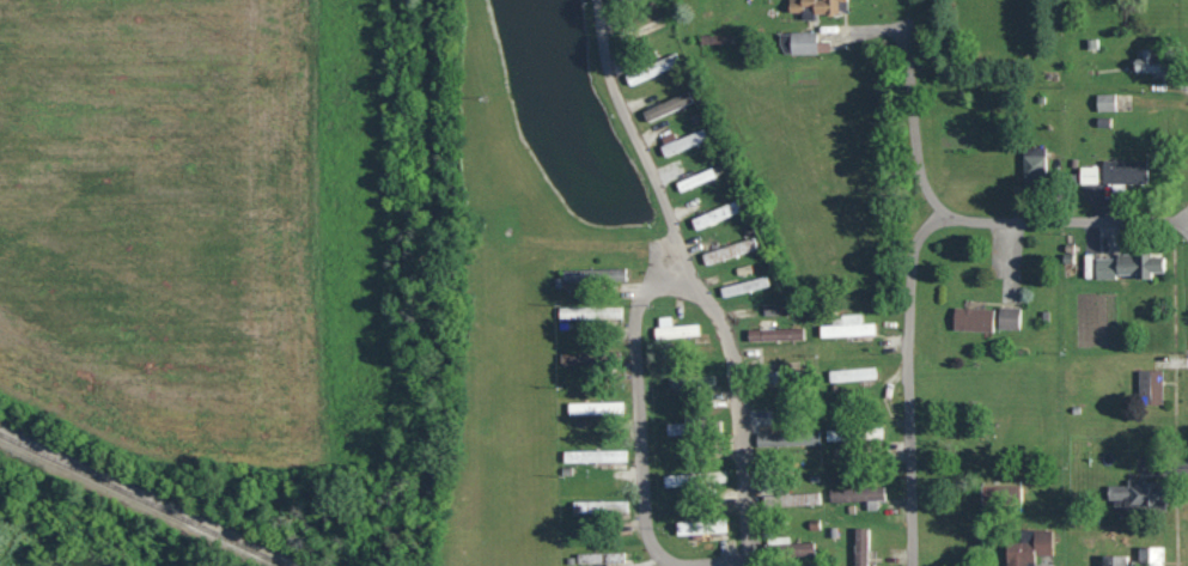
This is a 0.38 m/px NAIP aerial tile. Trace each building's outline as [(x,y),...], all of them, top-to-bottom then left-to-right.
[(785,13),(845,13),(845,0),(785,0),(785,13)] [(816,30),(779,30),(779,53),(816,53),(816,30)] [(660,145),(664,157),(706,141),(702,128),(660,145)] [(1044,150),(1024,150),(1024,180),(1044,180),(1044,150)] [(1147,161),(1078,161),(1078,184),(1147,183),(1147,161)] [(715,177),(711,167),(675,182),(679,192),(715,177)] [(740,211),(735,199),(689,219),(694,231),(740,211)] [(757,249),(753,236),(700,253),(703,265),(757,249)] [(1165,275),(1165,252),(1093,253),(1093,277),(1165,275)] [(625,285),(625,268),(582,268),(582,285),(625,285)] [(768,286),(765,275),(718,287),(721,298),(768,286)] [(557,319),(620,317),(620,305),(557,307),(557,319)] [(1020,306),(951,306),(951,330),(1019,330),(1020,306)] [(697,338),(697,324),(670,323),(670,315),(655,315),(655,337),(697,338)] [(873,322),(818,322),(818,335),(873,335),(873,322)] [(804,359),(779,360),(778,344),(768,344),(769,361),(758,362),(759,381),(805,379),(804,359)] [(874,377),(873,365),(828,371),(829,382),(874,377)] [(1162,370),(1138,370),(1138,403),(1162,403),(1162,370)] [(713,375),(668,375),(668,387),(713,387),(713,375)] [(621,400),(566,400),(566,413),(621,413),(621,400)] [(721,420),(665,420),(665,432),(721,432),(721,420)] [(879,427),(826,427),(826,438),(879,438),(879,427)] [(755,430),(755,445),(819,445),(819,430),(755,430)] [(625,461),(625,448),(562,448),(562,461),(625,461)] [(725,470),(662,473),(663,486),(726,482),(725,470)] [(1160,474),(1126,474),(1126,506),(1160,506),(1160,474)] [(814,505),(814,491),(775,491),(775,505),(814,505)] [(629,514),(629,499),(574,499),(574,514),(629,514)] [(674,518),(674,533),(725,533),(725,518),(674,518)] [(1050,555),(1050,528),(1031,528),(1031,541),(1004,541),(1004,565),(1034,565),(1034,555),(1050,555)] [(854,531),(853,565),(867,565),(867,531),(854,531)] [(772,553),(816,553),(816,533),(772,533),(772,553)] [(1141,565),(1165,565),(1165,546),(1141,546),(1141,565)] [(1127,549),(1100,549),(1100,565),(1127,565),(1127,549)] [(632,551),(577,551),(577,562),(632,562),(632,551)]
